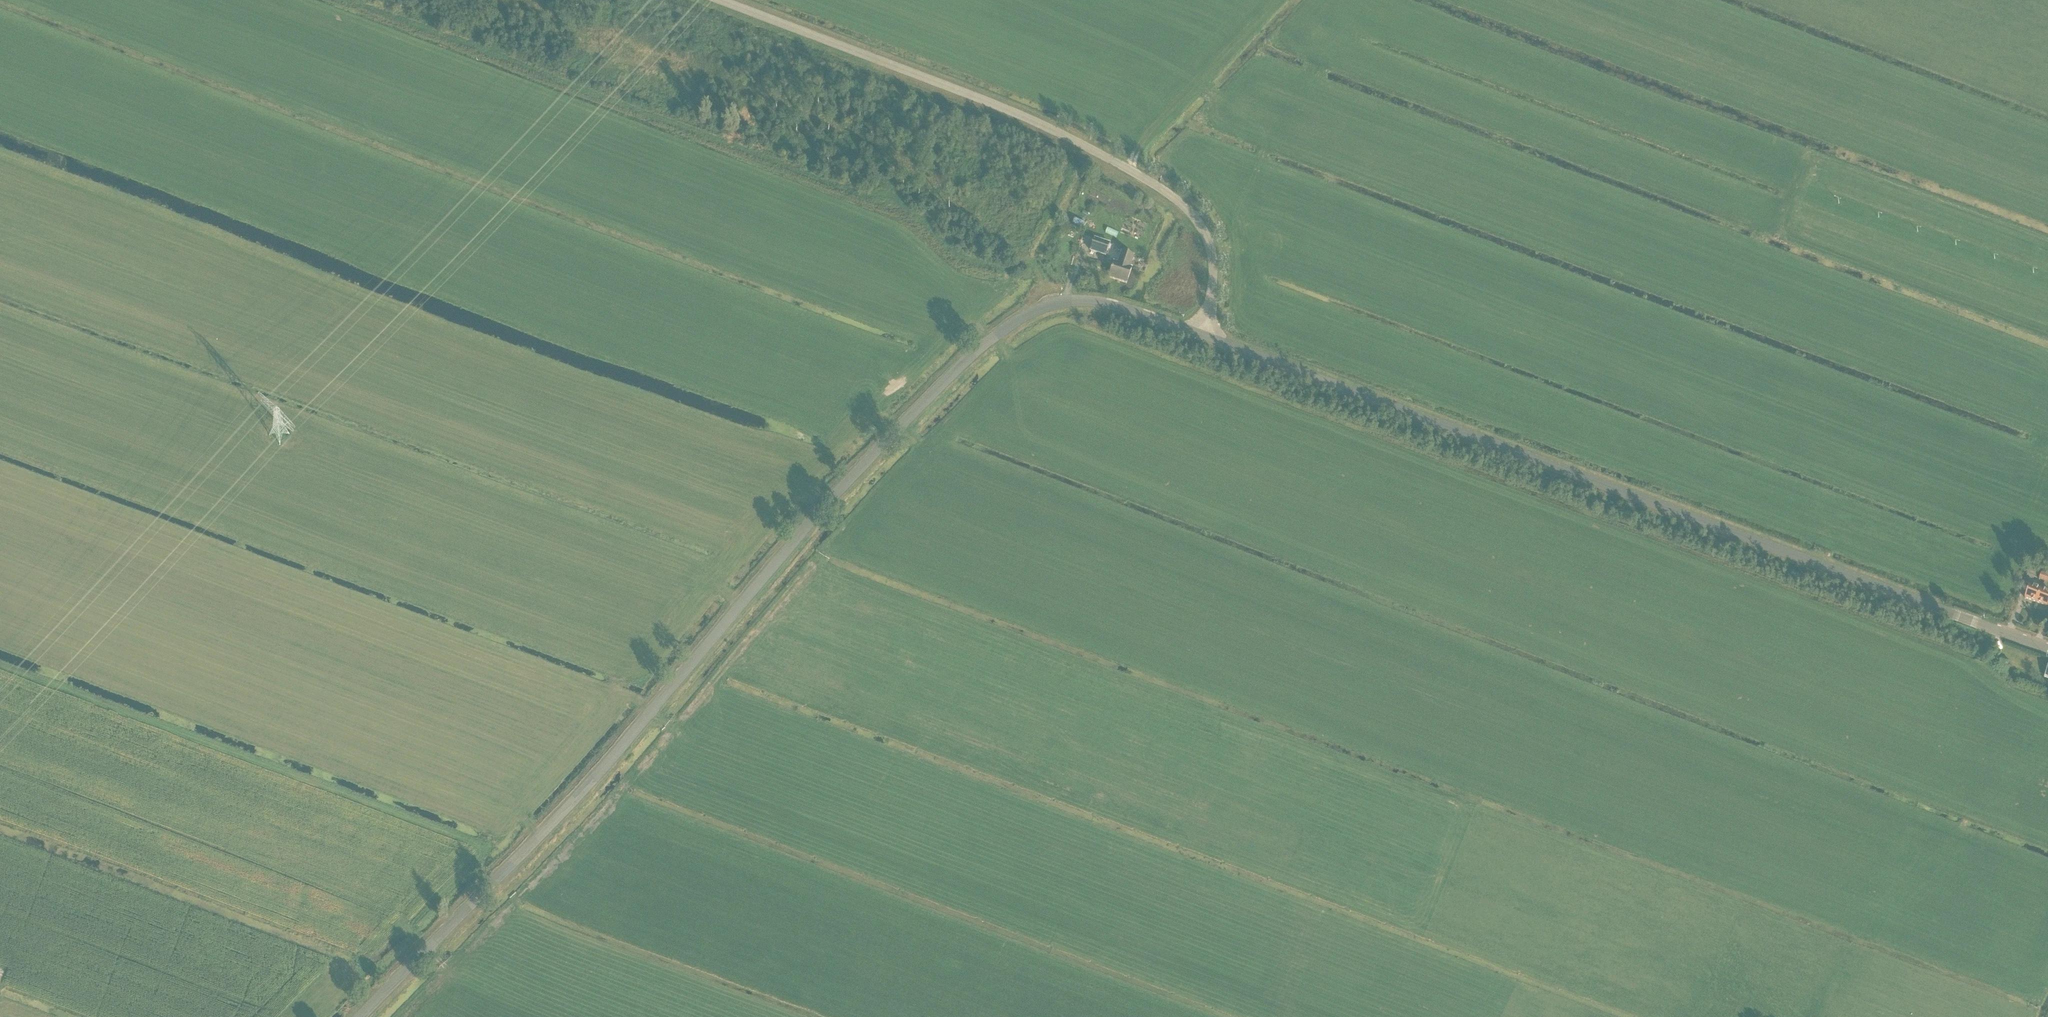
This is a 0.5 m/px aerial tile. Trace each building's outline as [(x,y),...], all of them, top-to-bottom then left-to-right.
[(1080,229),(1083,221),(1073,218),(1070,226),(1080,229)] [(1090,251),(1106,256),(1111,243),(1094,238),(1090,251)] [(1114,264),(1110,280),(1128,285),(1132,270),(1130,269),(1133,258),(1121,254),(1118,265),(1114,264)] [(881,466),(890,458),(886,454),(877,462),(881,466)] [(2028,573),(2036,576),(2040,566),(2033,562),(2028,573)] [(2045,582),(2047,575),(2041,573),(2039,580),(2045,582)] [(2037,603),(2042,589),(2026,583),(2024,590),(2028,591),(2025,598),(2037,603)] [(2042,589),(2037,603),(2047,607),(2047,591),(2042,589)] [(400,979),(410,967),(405,962),(395,974),(400,979)]
